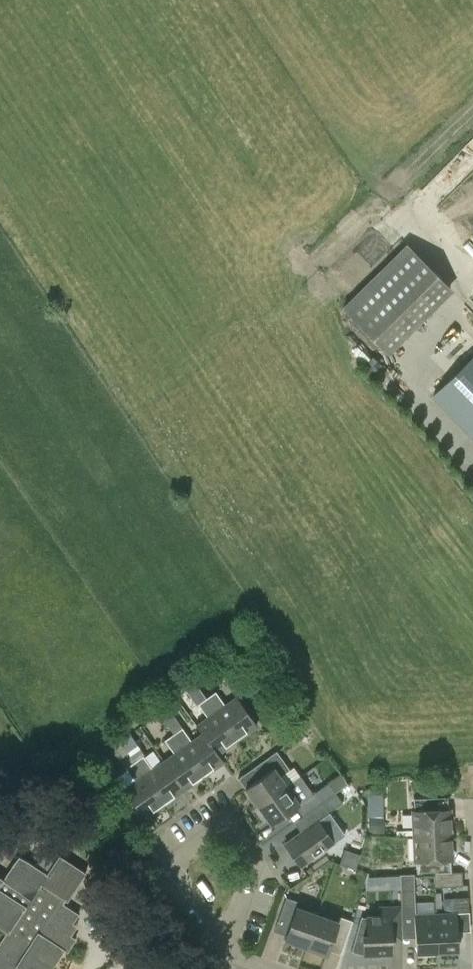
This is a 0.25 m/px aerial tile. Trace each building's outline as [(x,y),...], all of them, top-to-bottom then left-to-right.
[(341,306),(385,351),(387,349),(390,352),(453,289),(406,242),(341,306)] [(427,393),(472,439),(472,348),(427,393)] [(236,695),(224,703),(216,691),(207,697),(237,739),(257,724),(236,695)] [(206,716),(196,723),(217,753),(237,739),(207,697),(198,704),(206,716)] [(175,716),(166,722),(173,732),(182,727),(175,716)] [(182,727),(173,732),(204,775),(223,761),(217,753),(196,723),(196,724),(202,732),(191,740),(182,727)] [(173,752),(163,759),(184,789),(204,775),(173,732),(164,739),(173,752)] [(125,745),(124,746),(132,757),(142,750),(130,733),(121,739),(125,745)] [(144,817),(165,803),(135,761),(132,757),(124,746),(120,740),(110,747),(127,771),(117,779),(144,817)] [(245,786),(258,805),(300,775),(294,766),(290,768),(277,750),(239,778),(245,786)] [(163,759),(152,767),(144,755),(135,761),(165,803),(184,789),(163,759)] [(328,782),(335,792),(347,783),(340,773),(328,782)] [(271,823),(296,805),(303,815),(322,803),(336,793),(335,792),(328,782),(313,793),(300,775),(258,805),(271,823)] [(413,798),(414,810),(412,810),(413,833),(451,833),(450,808),(448,808),(448,796),(413,798)] [(333,842),(317,820),(329,812),(322,803),(303,815),(294,821),(301,831),(285,843),(301,865),(333,842)] [(368,833),(384,832),(384,831),(387,831),(386,824),(383,824),(383,815),(380,815),(379,807),(369,807),(369,815),(368,815),(368,833)] [(416,859),(416,861),(374,862),(373,871),(414,869),(414,867),(416,867),(416,872),(433,872),(451,871),(450,858),(452,858),(451,833),(413,833),(414,860),(416,859)] [(368,854),(344,845),(338,860),(363,869),(368,854)] [(64,949),(67,951),(76,937),(71,934),(77,925),(73,922),(79,913),(62,902),(65,898),(67,900),(77,885),(86,872),(58,854),(46,872),(19,854),(3,878),(0,876),(0,927),(8,932),(9,931),(20,938),(8,957),(1,952),(0,954),(0,968),(51,968),(64,949)] [(462,870),(451,871),(433,872),(434,885),(462,884),(462,870)] [(401,908),(415,907),(413,873),(400,874),(401,905),(401,908)] [(352,950),(363,953),(391,952),(391,940),(402,940),(402,932),(401,905),(400,874),(393,874),(394,889),(388,889),(389,904),(378,905),(379,914),(367,915),(367,916),(361,917),(351,951),(352,951),(352,950)] [(317,913),(297,906),(298,900),(285,896),(273,929),(286,934),(284,938),(305,946),(317,913)] [(457,911),(435,912),(437,951),(458,950),(457,911)] [(415,951),(437,951),(435,912),(415,913),(413,913),(414,935),(414,937),(415,951)] [(340,916),(338,920),(317,913),(305,946),(326,953),(328,949),(341,953),(352,920),(340,916)]
